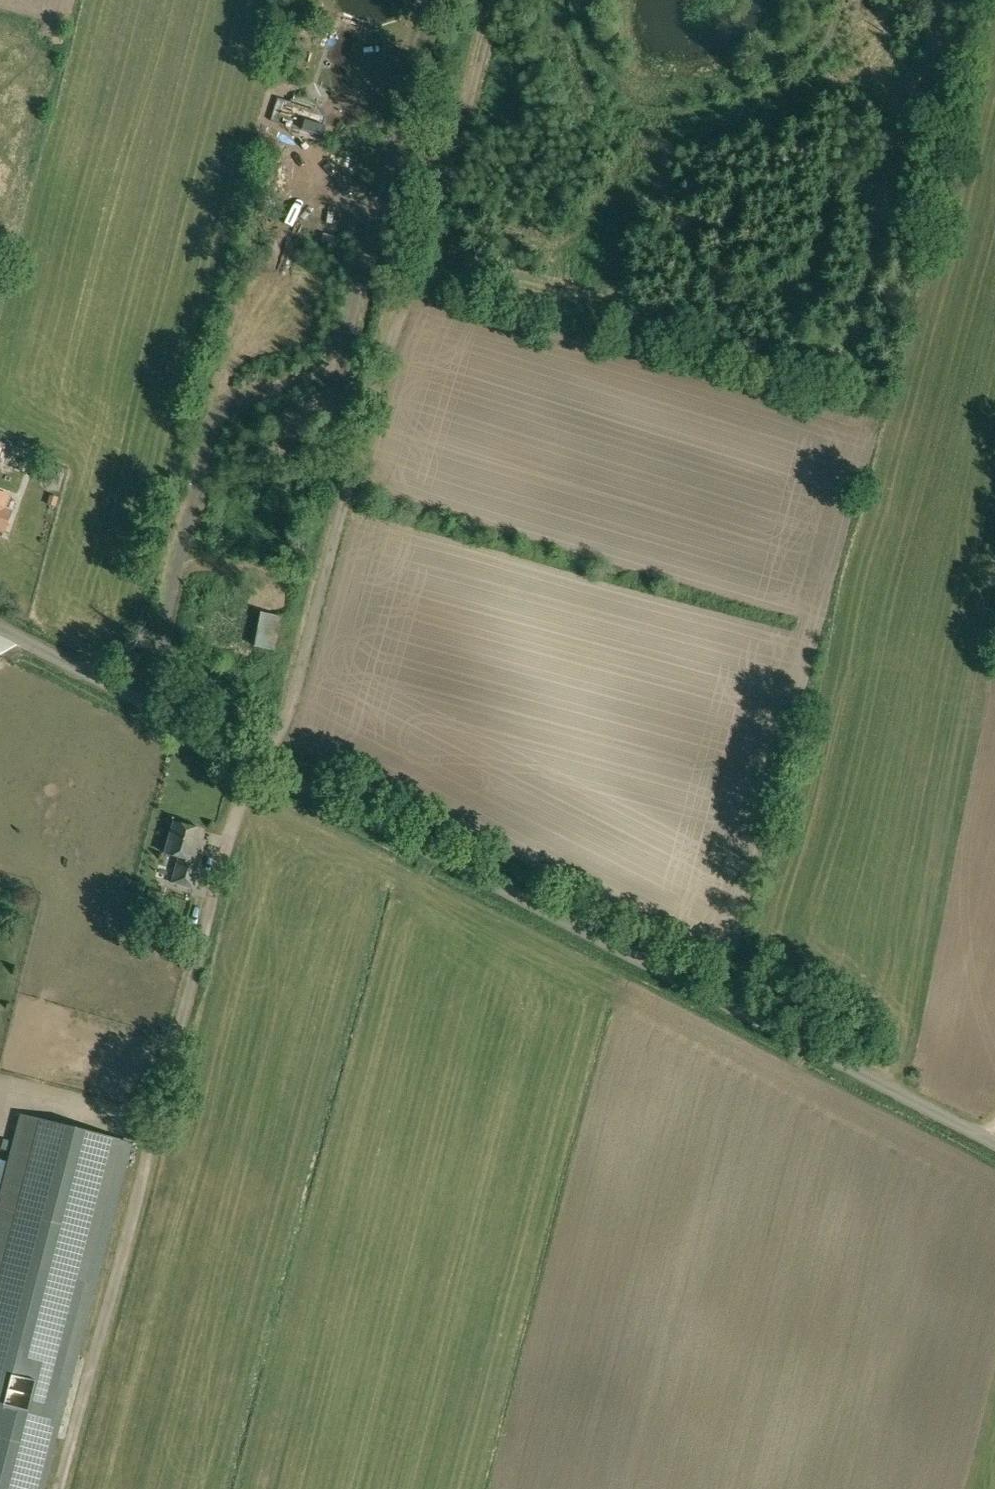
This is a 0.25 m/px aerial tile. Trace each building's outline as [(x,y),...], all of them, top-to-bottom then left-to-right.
[(328,117),(280,101),(273,122),(303,132),(306,124),(324,130),(328,117)] [(6,532),(13,512),(5,510),(10,496),(0,492),(0,530),(6,532)] [(285,617),(262,613),(255,646),(279,651),(285,617)] [(182,858),(175,884),(194,889),(204,850),(200,848),(204,831),(176,823),(168,854),(182,858)] [(133,1145),(21,1116),(0,1200),(0,1488),(45,1488),(133,1145)]
